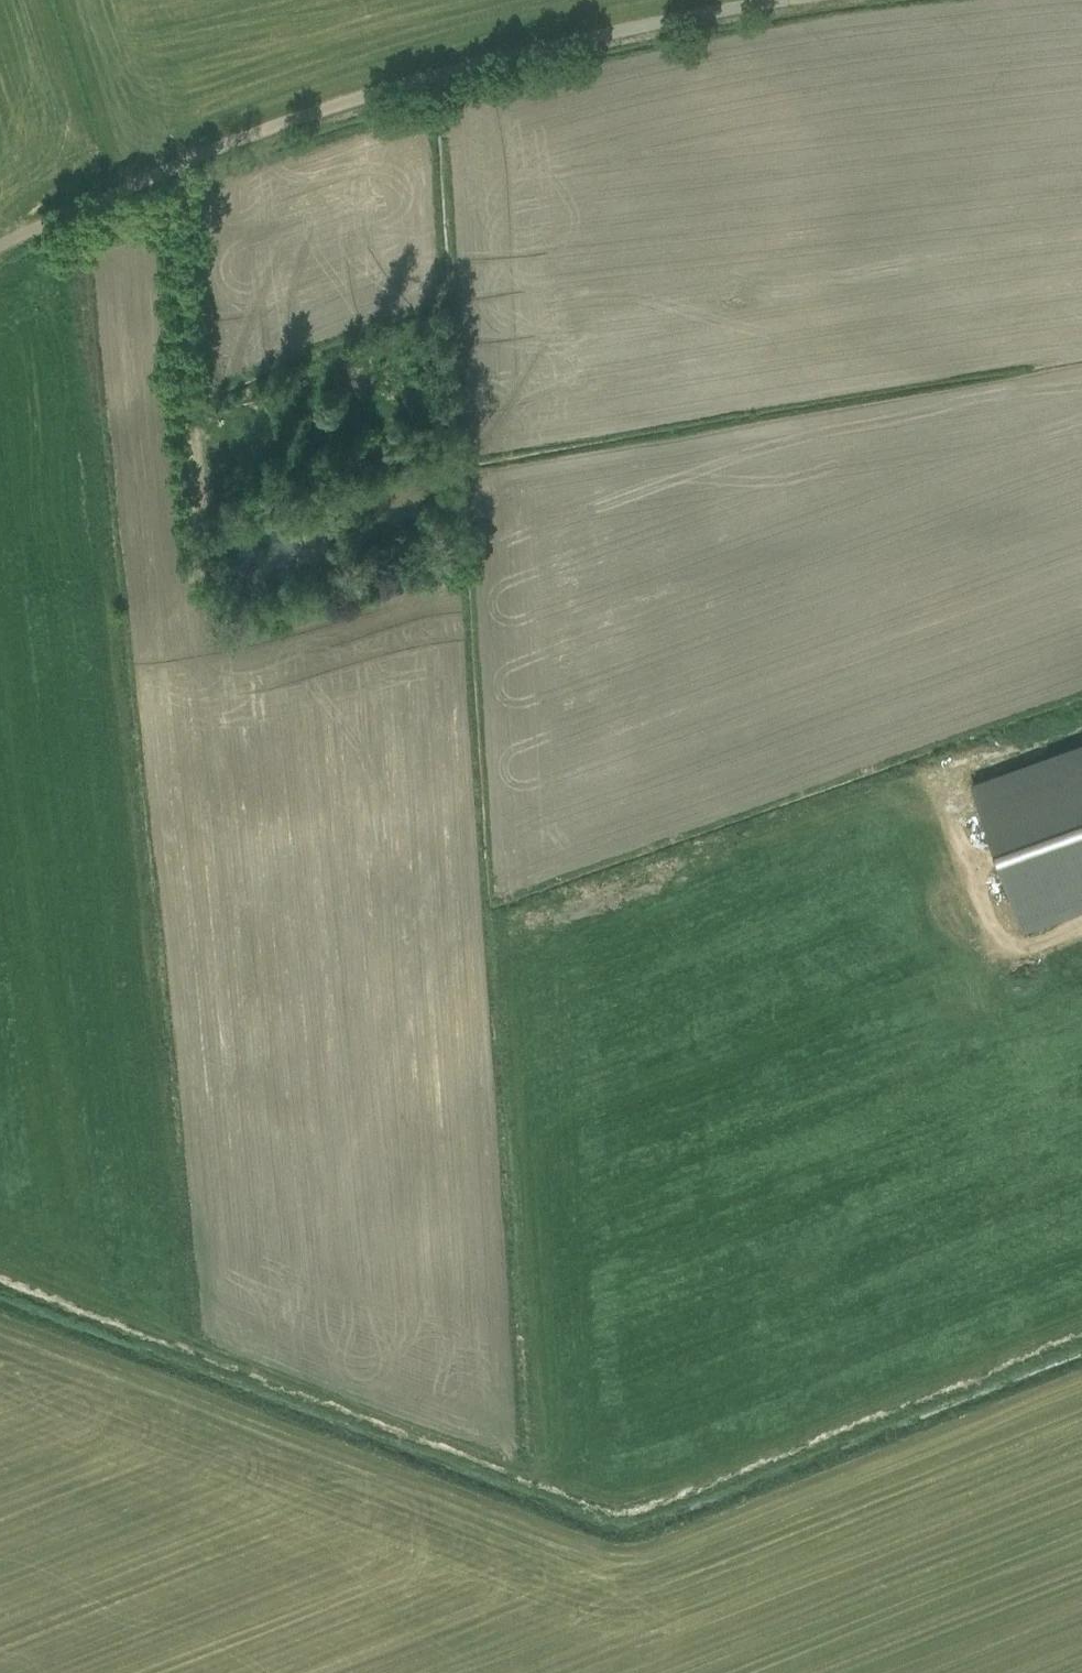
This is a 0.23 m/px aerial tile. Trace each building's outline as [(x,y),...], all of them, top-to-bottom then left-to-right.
[(972,780),(1025,929),(1081,908),(1081,741),(972,780)]
